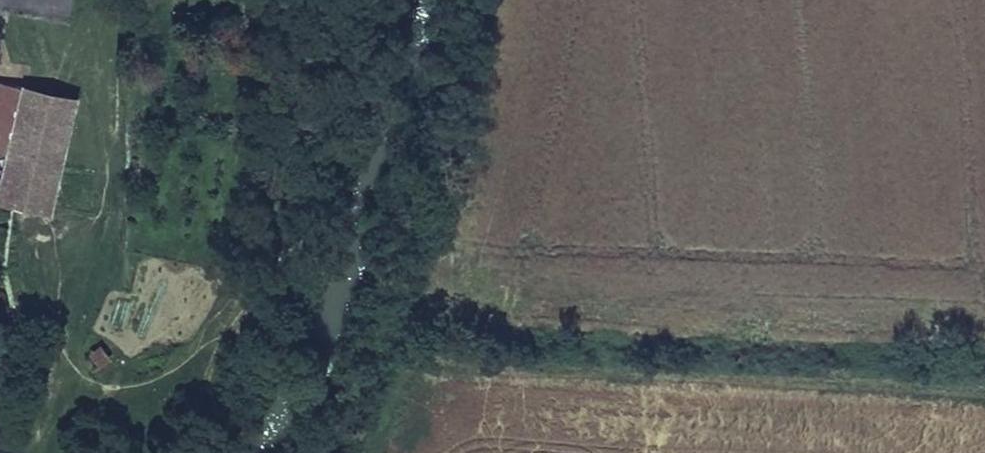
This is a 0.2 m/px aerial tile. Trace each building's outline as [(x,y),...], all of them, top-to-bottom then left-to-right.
[(0,66),(0,135),(10,137),(26,74),(0,66)] [(0,178),(0,184),(51,196),(79,88),(26,74),(0,178)] [(86,352),(95,371),(111,364),(101,345),(86,352)]
